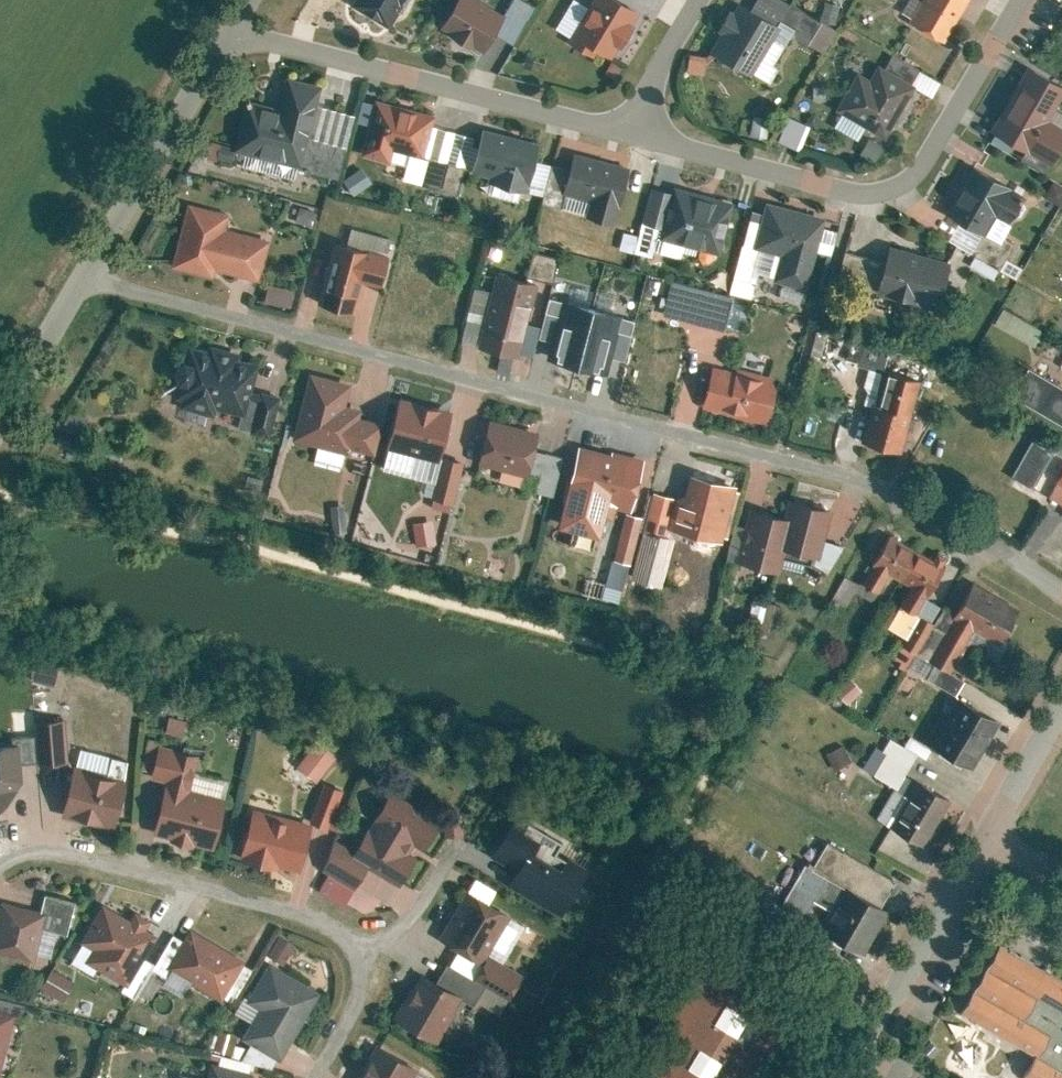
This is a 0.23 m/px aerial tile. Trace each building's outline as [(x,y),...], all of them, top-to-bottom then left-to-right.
[(390,26),(403,0),(338,0),(337,0),(390,26)] [(482,50),(502,9),(484,0),(456,0),(441,29),(482,50)] [(607,59),(633,6),(621,0),(591,0),(570,41),(607,59)] [(943,36),(961,0),(919,0),(910,19),(943,36)] [(715,58),(750,75),(776,22),(741,4),(715,58)] [(687,52),(685,69),(700,71),(702,54),(687,52)] [(845,111),(893,135),(919,82),(871,58),(845,111)] [(996,129),(1039,150),(1061,104),(1061,77),(1030,61),(996,129)] [(248,99),(235,149),(302,166),(314,115),(323,83),(288,74),(279,106),(248,99)] [(375,98),(364,139),(360,153),(390,161),(393,147),(427,157),(438,116),(375,98)] [(541,142),(484,127),(471,174),(528,189),(541,142)] [(618,222),(623,207),(633,167),(575,151),(564,191),(591,198),(587,214),(618,222)] [(948,211),(1004,239),(1029,188),(974,161),(948,211)] [(734,201),(677,186),(665,235),(721,250),(734,201)] [(645,219),(662,224),(672,192),(654,187),(645,219)] [(803,286),(810,262),(823,215),(766,200),(753,246),(781,254),(775,278),(803,286)] [(229,214),(189,203),(172,265),(212,276),(214,267),(259,279),(271,238),(226,226),(229,214)] [(300,204),(295,220),(311,225),(316,210),(300,204)] [(389,251),(371,246),(333,237),(317,300),(355,309),(362,280),(381,285),(389,251)] [(874,289),(936,306),(949,259),(887,242),(874,289)] [(548,279),(554,255),(530,250),(524,273),(548,279)] [(495,273),(478,344),(516,353),(534,282),(495,273)] [(270,281),(265,299),(290,306),(295,289),(270,281)] [(575,366),(594,293),(567,286),(549,359),(575,366)] [(624,301),(594,293),(575,366),(606,374),(624,301)] [(696,309),(665,302),(660,325),(690,332),(696,309)] [(643,384),(680,394),(694,345),(657,334),(643,384)] [(178,403),(239,418),(237,428),(270,437),(282,393),(251,385),(257,361),(192,345),(178,403)] [(714,367),(704,404),(764,421),(775,383),(714,367)] [(865,443),(903,453),(924,377),(886,367),(865,443)] [(386,413),(347,403),(352,381),(309,370),(293,436),(337,447),(376,456),(386,413)] [(1061,427),(1061,384),(1035,371),(1017,405),(1061,427)] [(398,396),(387,446),(438,457),(449,407),(398,396)] [(490,417),(479,461),(528,474),(539,430),(490,417)] [(643,458),(619,452),(579,442),(559,524),(599,534),(607,502),(631,508),(643,458)] [(464,462),(444,457),(435,495),(455,499),(464,462)] [(659,555),(668,524),(721,539),(737,484),(688,470),(680,497),(655,490),(638,549),(659,555)] [(437,478),(423,476),(421,493),(435,495),(437,478)] [(1061,519),(1061,488),(1050,513),(1061,519)] [(778,565),(783,546),(813,553),(824,505),(787,497),(783,515),(750,507),(738,555),(778,565)] [(642,516),(626,512),(615,553),(631,557),(642,516)] [(434,519),(415,521),(417,542),(436,540),(434,519)] [(919,613),(929,595),(944,567),(890,537),(874,565),(865,581),(880,589),(889,573),(912,586),(902,604),(919,613)] [(588,574),(584,591),(617,599),(621,581),(588,574)] [(842,574),(831,598),(846,605),(857,581),(842,574)] [(972,583),(957,612),(954,611),(931,655),(953,666),(974,627),(1003,642),(1021,608),(972,583)] [(52,680),(53,657),(30,657),(29,679),(52,680)] [(963,679),(934,663),(927,676),(956,692),(963,679)] [(837,691),(847,703),(864,688),(853,676),(837,691)] [(931,742),(972,767),(1002,720),(960,694),(931,742)] [(170,712),(165,729),(185,734),(189,717),(170,712)] [(66,715),(34,718),(39,761),(70,758),(66,715)] [(316,737),(297,763),(318,779),(337,753),(316,737)] [(167,780),(154,830),(214,845),(227,795),(191,786),(200,751),(158,740),(149,776),(167,780)] [(24,780),(22,741),(0,742),(0,806),(24,780)] [(845,744),(829,750),(836,766),(852,760),(845,744)] [(74,764),(61,810),(114,824),(127,779),(74,764)] [(890,822),(925,842),(952,794),(917,775),(890,822)] [(325,779),(311,817),(329,824),(344,786),(325,779)] [(353,883),(367,857),(400,876),(434,816),(386,789),(356,843),(339,833),(321,865),(353,883)] [(254,807),(241,854),(301,869),(313,822),(254,807)] [(517,865),(508,880),(563,913),(591,866),(536,834),(510,818),(492,849),(517,865)] [(811,865),(845,884),(822,926),(865,950),(889,908),(881,904),(896,877),(826,838),(811,865)] [(523,971),(489,953),(512,910),(466,885),(440,933),(482,956),(471,976),(509,997),(523,971)] [(43,925),(68,931),(76,899),(44,891),(40,907),(0,897),(0,949),(35,958),(43,925)] [(101,900),(81,937),(93,943),(84,960),(129,983),(137,966),(157,929),(147,924),(151,916),(135,907),(131,915),(101,900)] [(194,922),(169,961),(225,997),(250,957),(194,922)] [(271,953),(286,962),(297,942),(282,933),(271,953)] [(966,1011),(1036,1050),(1024,1072),(1035,1077),(1061,1077),(1061,972),(1005,940),(966,1011)] [(321,989),(284,967),(270,959),(246,998),(261,1006),(244,1035),(281,1057),(321,989)] [(641,1063),(667,1077),(680,1077),(680,1076),(683,1077),(750,1077),(784,1021),(732,990),(736,983),(701,962),(641,1063)] [(61,1000),(73,979),(49,966),(37,986),(61,1000)] [(420,968),(393,1014),(438,1040),(465,994),(420,968)] [(2,1071),(18,1004),(0,1000),(0,1071),(2,1071)] [(212,1047),(233,1051),(236,1034),(216,1029),(212,1047)] [(419,1063),(377,1040),(356,1077),(411,1077),(419,1063)] [(248,1070),(213,1061),(209,1077),(246,1077),(248,1070)]
